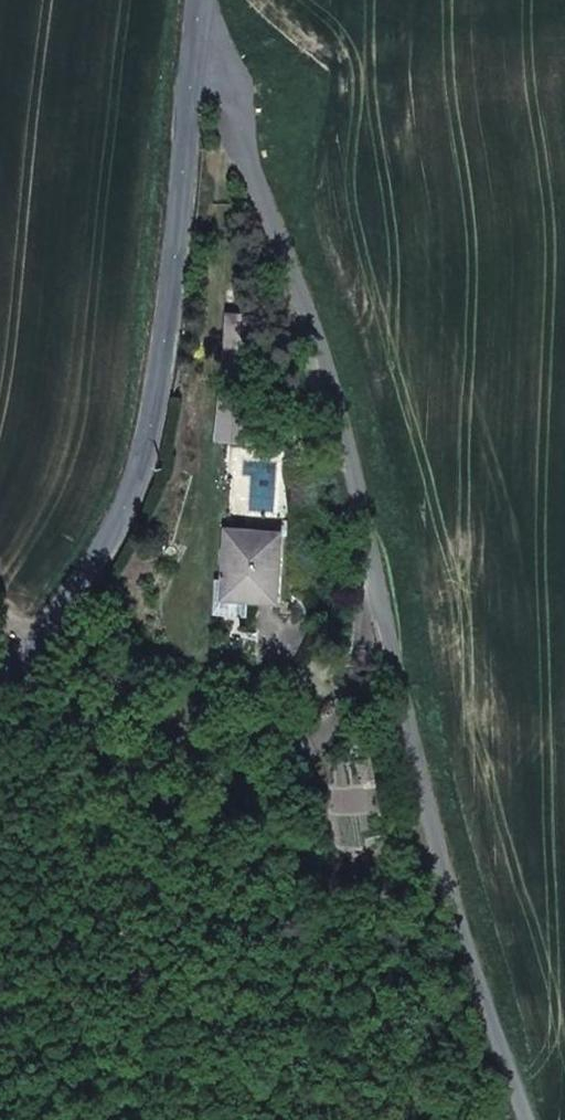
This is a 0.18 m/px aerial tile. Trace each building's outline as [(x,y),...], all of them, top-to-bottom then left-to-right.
[(227,323),(220,322),(215,378),(229,380),(232,339),(226,338),(227,323)] [(253,325),(227,323),(226,338),(232,339),(229,380),(249,381),(253,325)] [(246,411),(212,409),(210,449),(245,452),(246,411)] [(220,544),(214,611),(267,615),(273,548),(220,544)]
